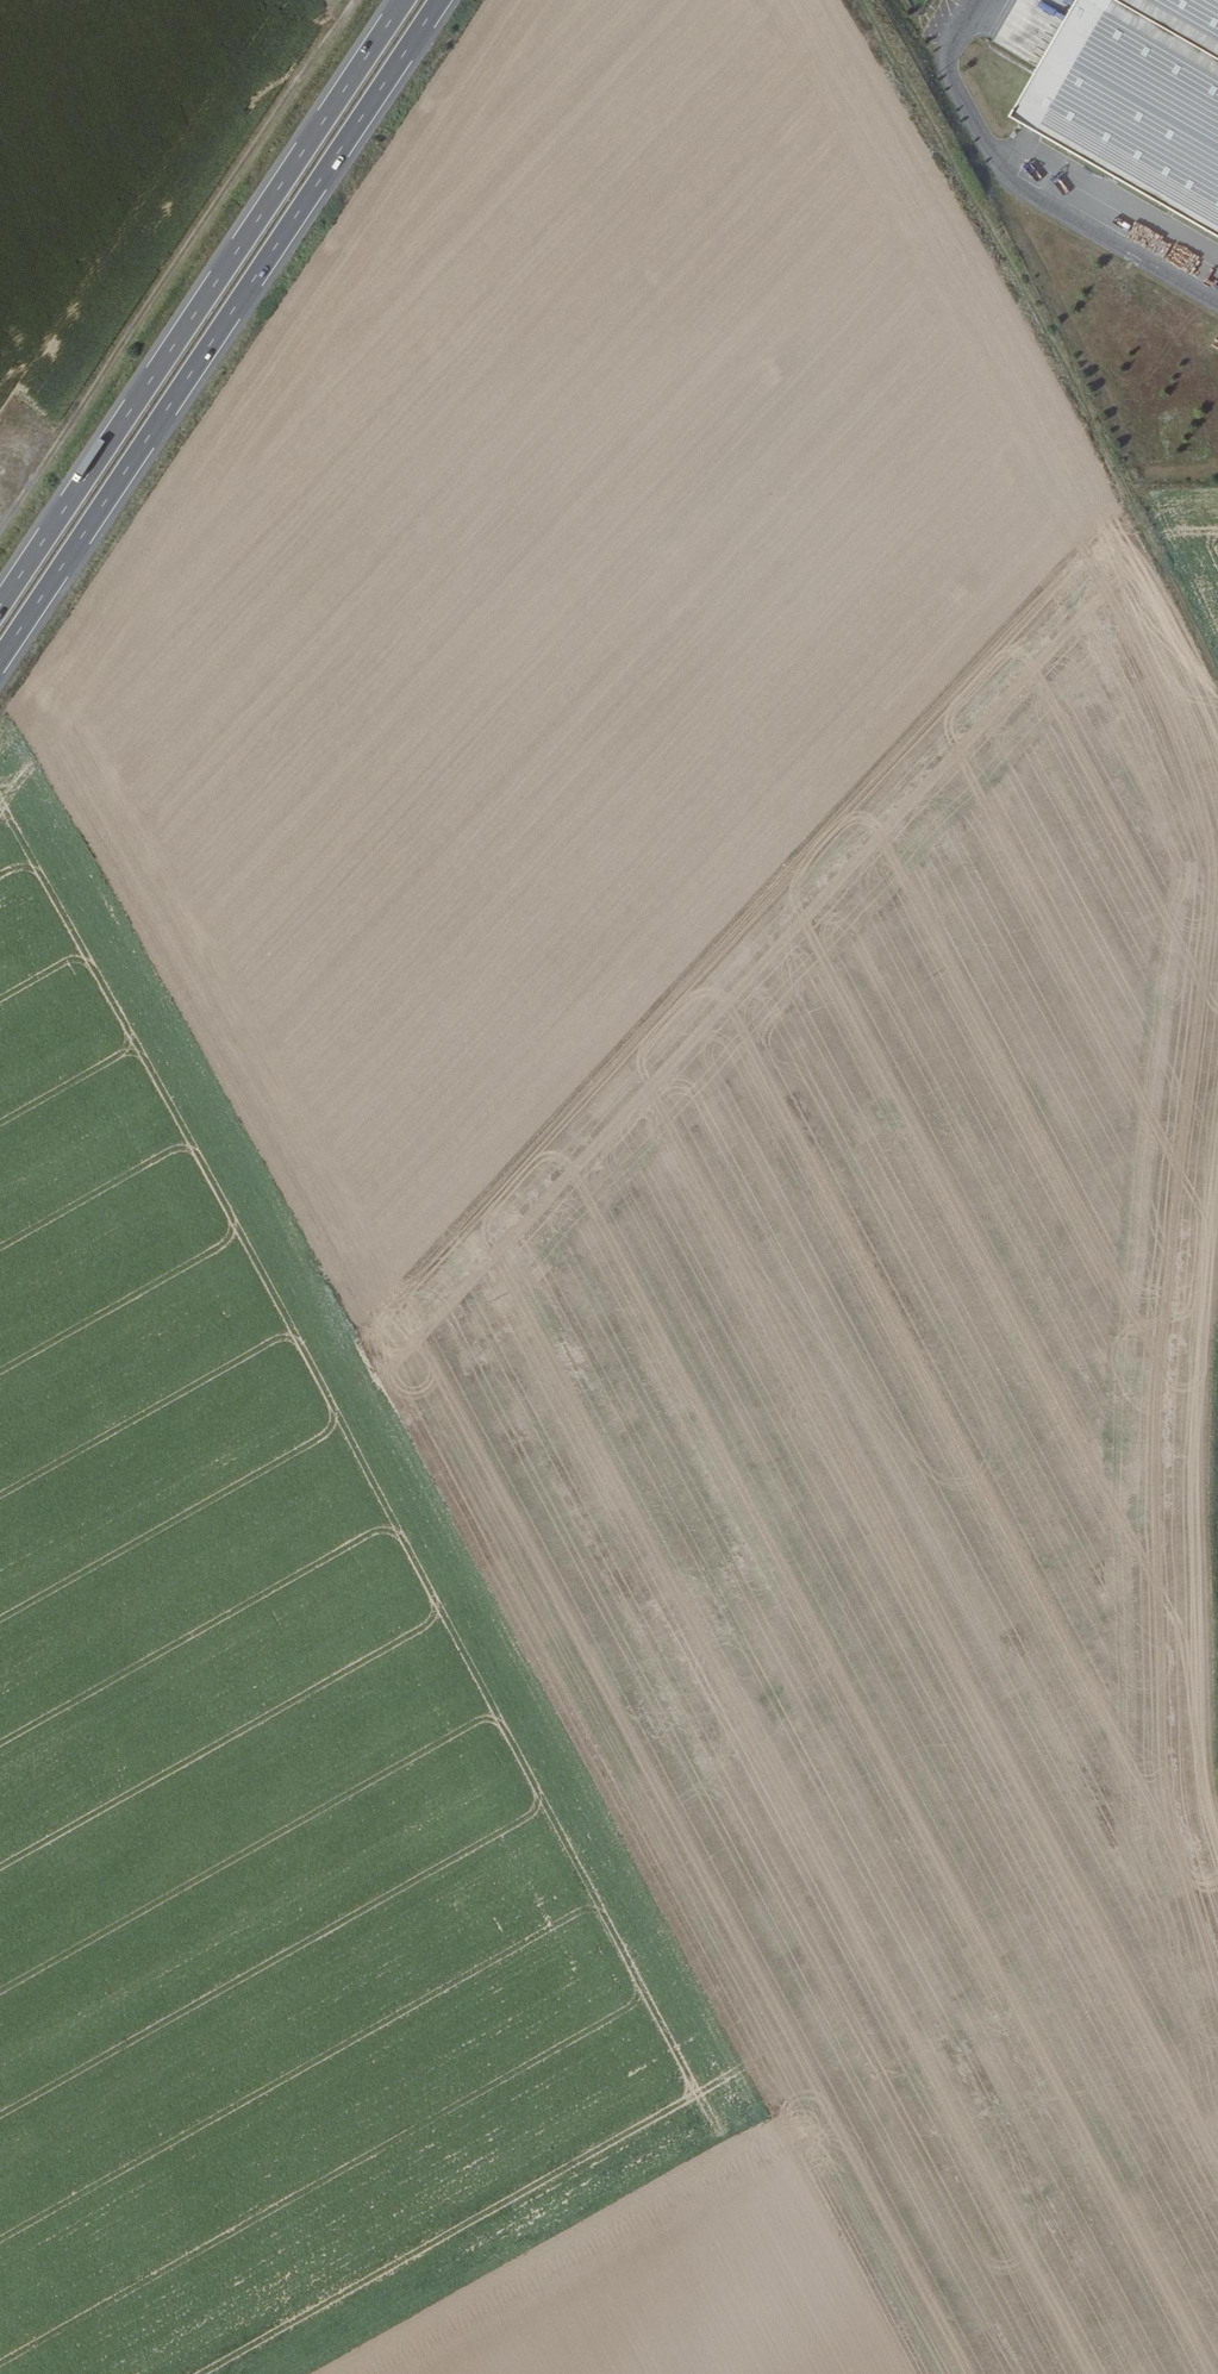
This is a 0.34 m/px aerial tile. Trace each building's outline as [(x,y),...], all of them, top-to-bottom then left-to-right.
[(1018,120),(1217,236),(1217,0),(1088,0),(1018,120)]
